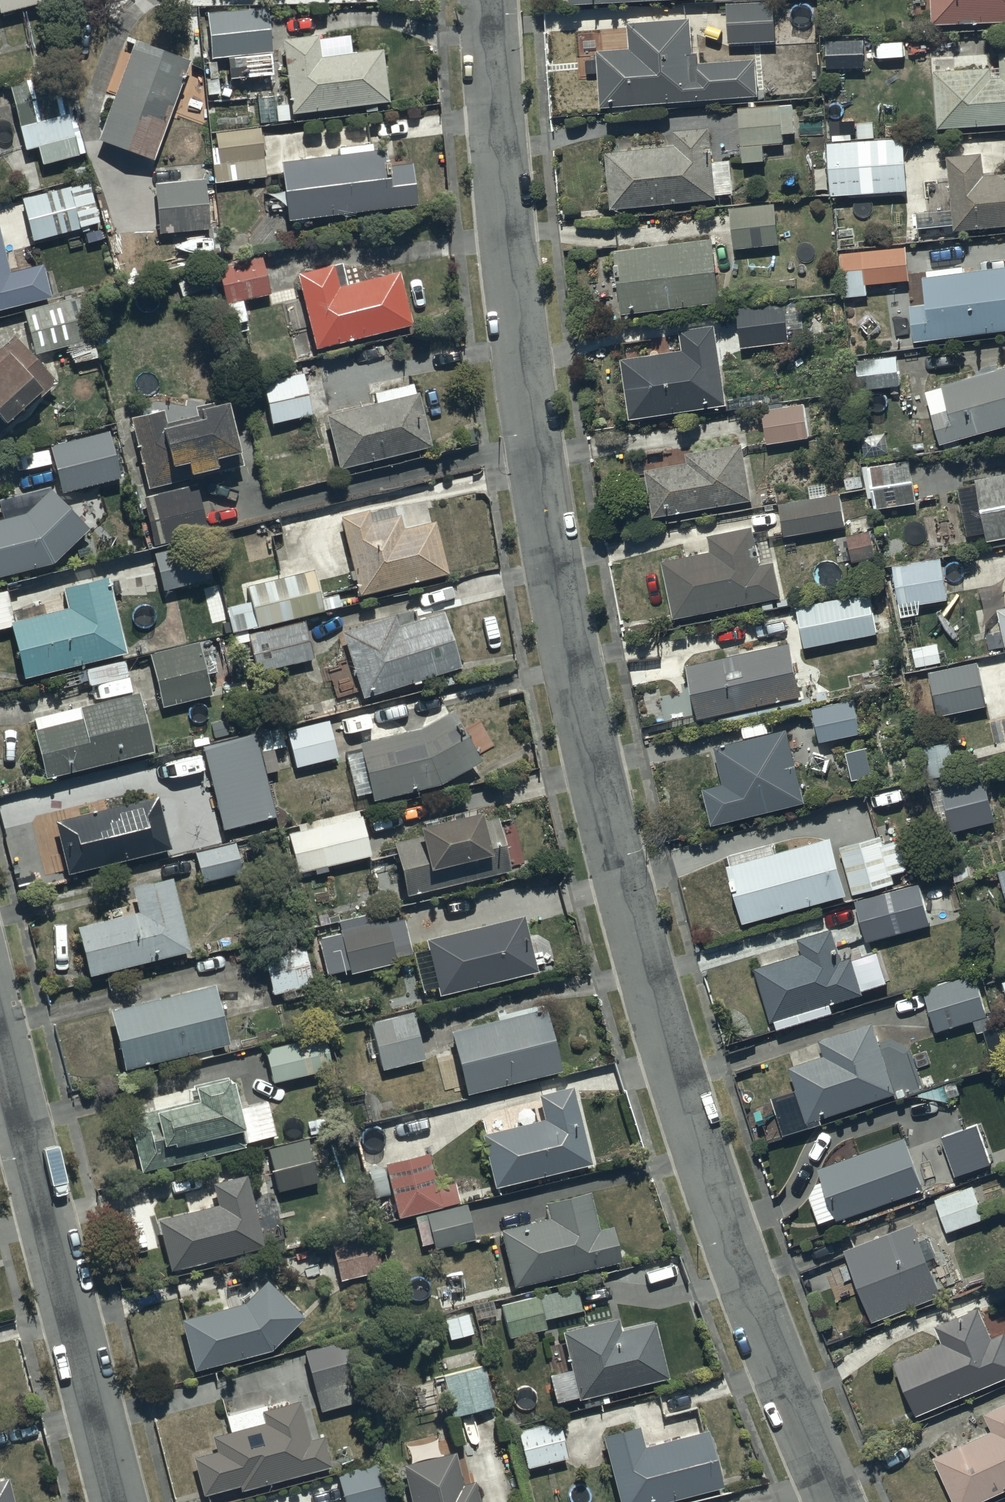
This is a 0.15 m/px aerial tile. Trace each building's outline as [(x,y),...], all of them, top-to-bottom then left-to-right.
[(36,6),(35,4),(40,3),(39,0),(0,0),(0,14),(36,6)] [(728,42),(778,40),(777,0),(748,0),(748,1),(727,1),(728,42)] [(926,20),(926,23),(1004,22),(1004,0),(926,0),(926,20)] [(200,15),(206,60),(221,58),(223,68),(230,67),(229,58),(267,53),(261,7),(200,15)] [(689,65),(686,19),(622,23),(624,47),(591,49),(594,109),(751,97),(749,61),(689,65)] [(314,37),(276,42),(284,104),(273,106),(272,96),(254,98),(258,125),(285,121),(284,117),(375,105),(376,109),(387,108),(386,100),(382,100),(376,50),(316,58),(314,37)] [(821,41),(821,69),(861,68),(861,40),(821,41)] [(182,60),(128,41),(92,141),(146,161),(182,60)] [(994,53),(994,68),(930,71),(932,127),(1004,124),(1004,52),(994,53)] [(80,153),(71,114),(58,117),(48,75),(3,86),(19,151),(32,147),(36,164),(80,153)] [(794,104),(734,108),(737,161),(758,160),(757,145),(779,144),(778,133),(795,132),(794,104)] [(823,143),(826,197),(904,192),(901,137),(874,138),(873,122),(854,123),(855,141),(823,143)] [(670,146),(599,151),(605,209),(711,200),(711,195),(731,193),(728,161),(708,162),(707,155),(711,154),(710,145),(705,145),(704,128),(668,131),(670,146)] [(204,135),(210,184),(260,178),(255,129),(204,135)] [(410,201),(406,164),(402,164),(401,160),(385,161),(384,155),(379,155),(378,149),(273,162),(281,221),(408,207),(407,202),(410,201)] [(943,157),(947,211),(912,213),(914,242),(957,239),(957,231),(1004,227),(1004,172),(979,174),(977,154),(943,157)] [(147,184),(152,236),(206,232),(202,180),(147,184)] [(76,229),(77,234),(84,232),(83,226),(96,223),(85,183),(64,189),(63,185),(16,198),(28,242),(76,229)] [(725,209),(729,248),(774,244),(770,205),(725,209)] [(606,252),(614,316),(716,303),(707,238),(606,251),(607,252),(606,252)] [(836,253),(839,297),(862,295),(861,285),(906,281),(903,248),(836,253)] [(45,300),(37,266),(20,270),(16,254),(9,256),(8,253),(0,255),(0,311),(45,300)] [(259,256),(212,266),(223,325),(241,321),(237,302),(266,296),(259,256)] [(908,342),(1004,328),(1004,266),(1000,267),(1000,262),(980,265),(981,269),(963,271),(962,265),(922,271),(922,275),(915,276),(919,303),(903,305),(908,342)] [(327,266),(291,275),(309,349),(406,325),(394,273),(332,288),(327,266)] [(78,298),(18,311),(28,354),(64,346),(68,364),(93,358),(90,347),(109,342),(105,325),(85,329),(78,298)] [(730,310),(735,349),(785,343),(780,304),(730,310)] [(644,356),(616,360),(624,419),(722,405),(710,327),(674,332),(676,342),(642,347),(644,356)] [(0,343),(0,430),(52,385),(9,336),(0,343)] [(852,360),(854,389),(896,386),(894,357),(852,360)] [(936,386),(937,390),(921,394),(935,445),(1004,425),(1004,366),(936,386)] [(258,384),(267,424),(308,415),(298,374),(258,384)] [(325,439),(333,469),(425,447),(410,383),(367,393),(370,404),(314,417),(320,440),(325,439)] [(236,469),(221,398),(184,406),(186,420),(161,425),(158,410),(126,417),(141,489),(236,469)] [(766,409),(770,442),(810,437),(806,404),(766,409)] [(118,478),(107,431),(48,446),(60,492),(118,478)] [(639,470),(647,517),(747,500),(738,444),(682,453),(683,462),(639,470)] [(912,503),(906,461),(863,467),(870,509),(912,503)] [(1004,536),(1004,472),(968,479),(969,484),(953,488),(962,535),(978,532),(981,541),(1004,536)] [(136,498),(149,547),(206,532),(193,483),(136,498)] [(0,519),(0,576),(46,564),(81,528),(43,490),(19,515),(0,519)] [(778,504),(784,537),(846,527),(840,493),(778,504)] [(363,511),(334,518),(352,596),(442,575),(429,521),(397,528),(393,508),(364,514),(363,511)] [(706,551),(656,562),(667,618),(775,595),(768,561),(755,564),(747,526),(703,536),(706,551)] [(867,531),(842,536),(846,562),(872,558),(867,531)] [(148,554),(157,592),(209,580),(200,541),(148,554)] [(888,567),(895,608),(947,599),(940,558),(888,567)] [(225,607),(230,631),(341,606),(339,594),(315,599),(308,569),(239,585),(243,603),(225,607)] [(15,679),(121,654),(103,578),(57,589),(61,608),(6,620),(0,594),(0,631),(4,630),(15,679)] [(864,590),(791,605),(800,649),(873,634),(864,590)] [(986,649),(1004,645),(1004,607),(994,609),(998,630),(982,633),(986,649)] [(389,617),(337,632),(357,698),(454,668),(437,614),(392,628),(389,617)] [(245,642),(253,673),(310,659),(301,621),(247,634),(246,631),(229,635),(231,645),(245,642)] [(682,678),(692,719),(797,695),(786,644),(676,669),(676,663),(640,668),(642,682),(682,678)] [(938,665),(934,644),(909,649),(913,670),(938,665)] [(144,659),(155,709),(207,696),(196,647),(144,659)] [(924,671),(932,716),(981,707),(973,663),(924,671)] [(30,730),(25,731),(38,780),(149,750),(133,692),(27,721),(30,730)] [(413,730),(353,745),(355,756),(341,759),(350,797),(364,794),(366,802),(433,786),(476,763),(449,711),(413,730)] [(327,717),(196,748),(216,831),(270,817),(260,774),(275,770),(270,751),(285,747),(290,769),(337,757),(327,717)] [(697,787),(706,825),(800,802),(782,729),(708,747),(717,783),(697,787)] [(957,768),(951,741),(920,748),(926,775),(957,768)] [(841,753),(847,779),(868,775),(863,748),(841,753)] [(935,776),(946,832),(992,823),(980,766),(935,776)] [(47,823),(60,876),(166,849),(153,796),(47,823)] [(281,827),(291,874),(308,869),(309,875),(324,872),(323,867),(366,858),(356,811),(341,814),(343,820),(337,822),(336,814),(281,827)] [(407,837),(388,842),(401,896),(505,869),(492,817),(472,822),(469,812),(405,828),(407,837)] [(836,847),(848,894),(888,884),(885,875),(904,870),(896,839),(877,844),(875,836),(836,847)] [(719,867),(734,923),(841,896),(826,838),(719,867)] [(188,855),(196,884),(240,872),(232,843),(188,855)] [(993,872),(1004,912),(1004,869),(993,872)] [(68,928),(80,978),(185,952),(166,877),(125,887),(132,912),(68,928)] [(849,902),(859,941),(930,923),(919,883),(849,902)] [(382,911),(333,922),(345,976),(394,964),(382,911)] [(431,989),(433,996),(531,971),(516,915),(420,940),(423,948),(407,952),(409,962),(405,963),(411,986),(416,984),(418,993),(431,989)] [(798,953),(749,968),(766,1024),(869,992),(857,952),(836,959),(827,929),(793,939),(798,953)] [(256,954),(267,996),(278,994),(280,1000),(300,995),(298,988),(309,985),(299,943),(256,954)] [(919,988),(932,1032),(969,1021),(973,1034),(981,1031),(986,1048),(998,1045),(993,1028),(997,1026),(993,1013),(983,1016),(971,973),(919,988)] [(101,1011),(115,1071),(223,1045),(209,986),(101,1011)] [(443,1032),(459,1096),(554,1072),(551,1063),(556,1061),(543,1007),(507,1016),(505,1010),(495,1013),(496,1019),(443,1032)] [(408,1014),(365,1023),(369,1039),(361,1040),(364,1056),(372,1054),(376,1069),(418,1060),(408,1014)] [(819,1055),(784,1067),(803,1123),(892,1094),(868,1022),(814,1040),(819,1055)] [(258,1051),(267,1084),(331,1068),(322,1035),(258,1051)] [(185,1102),(122,1116),(135,1172),(241,1147),(225,1078),(181,1089),(185,1102)] [(474,1136),(487,1189),(586,1165),(574,1113),(576,1113),(574,1102),(571,1103),(567,1088),(533,1096),(539,1120),(474,1136)] [(975,1125),(940,1137),(953,1176),(988,1163),(975,1125)] [(261,1149),(273,1194),(280,1192),(281,1198),(302,1193),(300,1186),(318,1181),(307,1137),(261,1149)] [(813,1168),(831,1221),(918,1190),(900,1138),(813,1168)] [(383,1182),(364,1186),(374,1226),(391,1221),(391,1219),(459,1202),(454,1184),(433,1189),(425,1153),(379,1164),(383,1182)] [(150,1221),(163,1273),(261,1248),(242,1175),(206,1184),(211,1205),(150,1221)] [(931,1199),(942,1233),(978,1221),(973,1207),(980,1205),(974,1185),(931,1199)] [(542,1220),(494,1231),(508,1289),(617,1263),(609,1229),(594,1232),(585,1193),(538,1204),(542,1220)] [(411,1217),(417,1246),(428,1244),(429,1250),(470,1242),(463,1206),(411,1217)] [(841,1250),(866,1321),(935,1296),(921,1259),(932,1255),(925,1237),(915,1240),(910,1225),(841,1250)] [(327,1249),(336,1282),(383,1269),(375,1237),(327,1249)] [(173,1321),(189,1373),(264,1354),(298,1317),(260,1281),(251,1289),(227,1286),(228,1306),(173,1321)] [(495,1305),(503,1339),(542,1330),(540,1322),(575,1314),(569,1288),(495,1305)] [(888,1364),(910,1416),(1004,1376),(1004,1347),(999,1333),(987,1338),(975,1309),(930,1327),(937,1344),(888,1364)] [(611,1319),(555,1332),(571,1400),(664,1378),(651,1325),(615,1334),(611,1319)] [(438,1372),(448,1418),(490,1408),(476,1351),(439,1360),(442,1371),(438,1372)] [(187,1459),(199,1501),(207,1501),(325,1468),(316,1439),(305,1442),(293,1401),(266,1409),(264,1403),(221,1415),(226,1433),(206,1439),(210,1452),(187,1459)] [(928,1457),(948,1501),(973,1501),(1004,1488),(1004,1402),(978,1414),(986,1432),(928,1457)] [(513,1432),(522,1470),(563,1459),(554,1421),(513,1432)] [(596,1436),(613,1501),(664,1501),(716,1489),(702,1431),(638,1447),(633,1427),(596,1436)] [(396,1466),(405,1501),(475,1501),(471,1482),(457,1485),(450,1453),(396,1466)] [(331,1475),(338,1501),(383,1501),(373,1463),(331,1475)] [(4,1478),(0,1479),(0,1501),(10,1501),(4,1478)]
